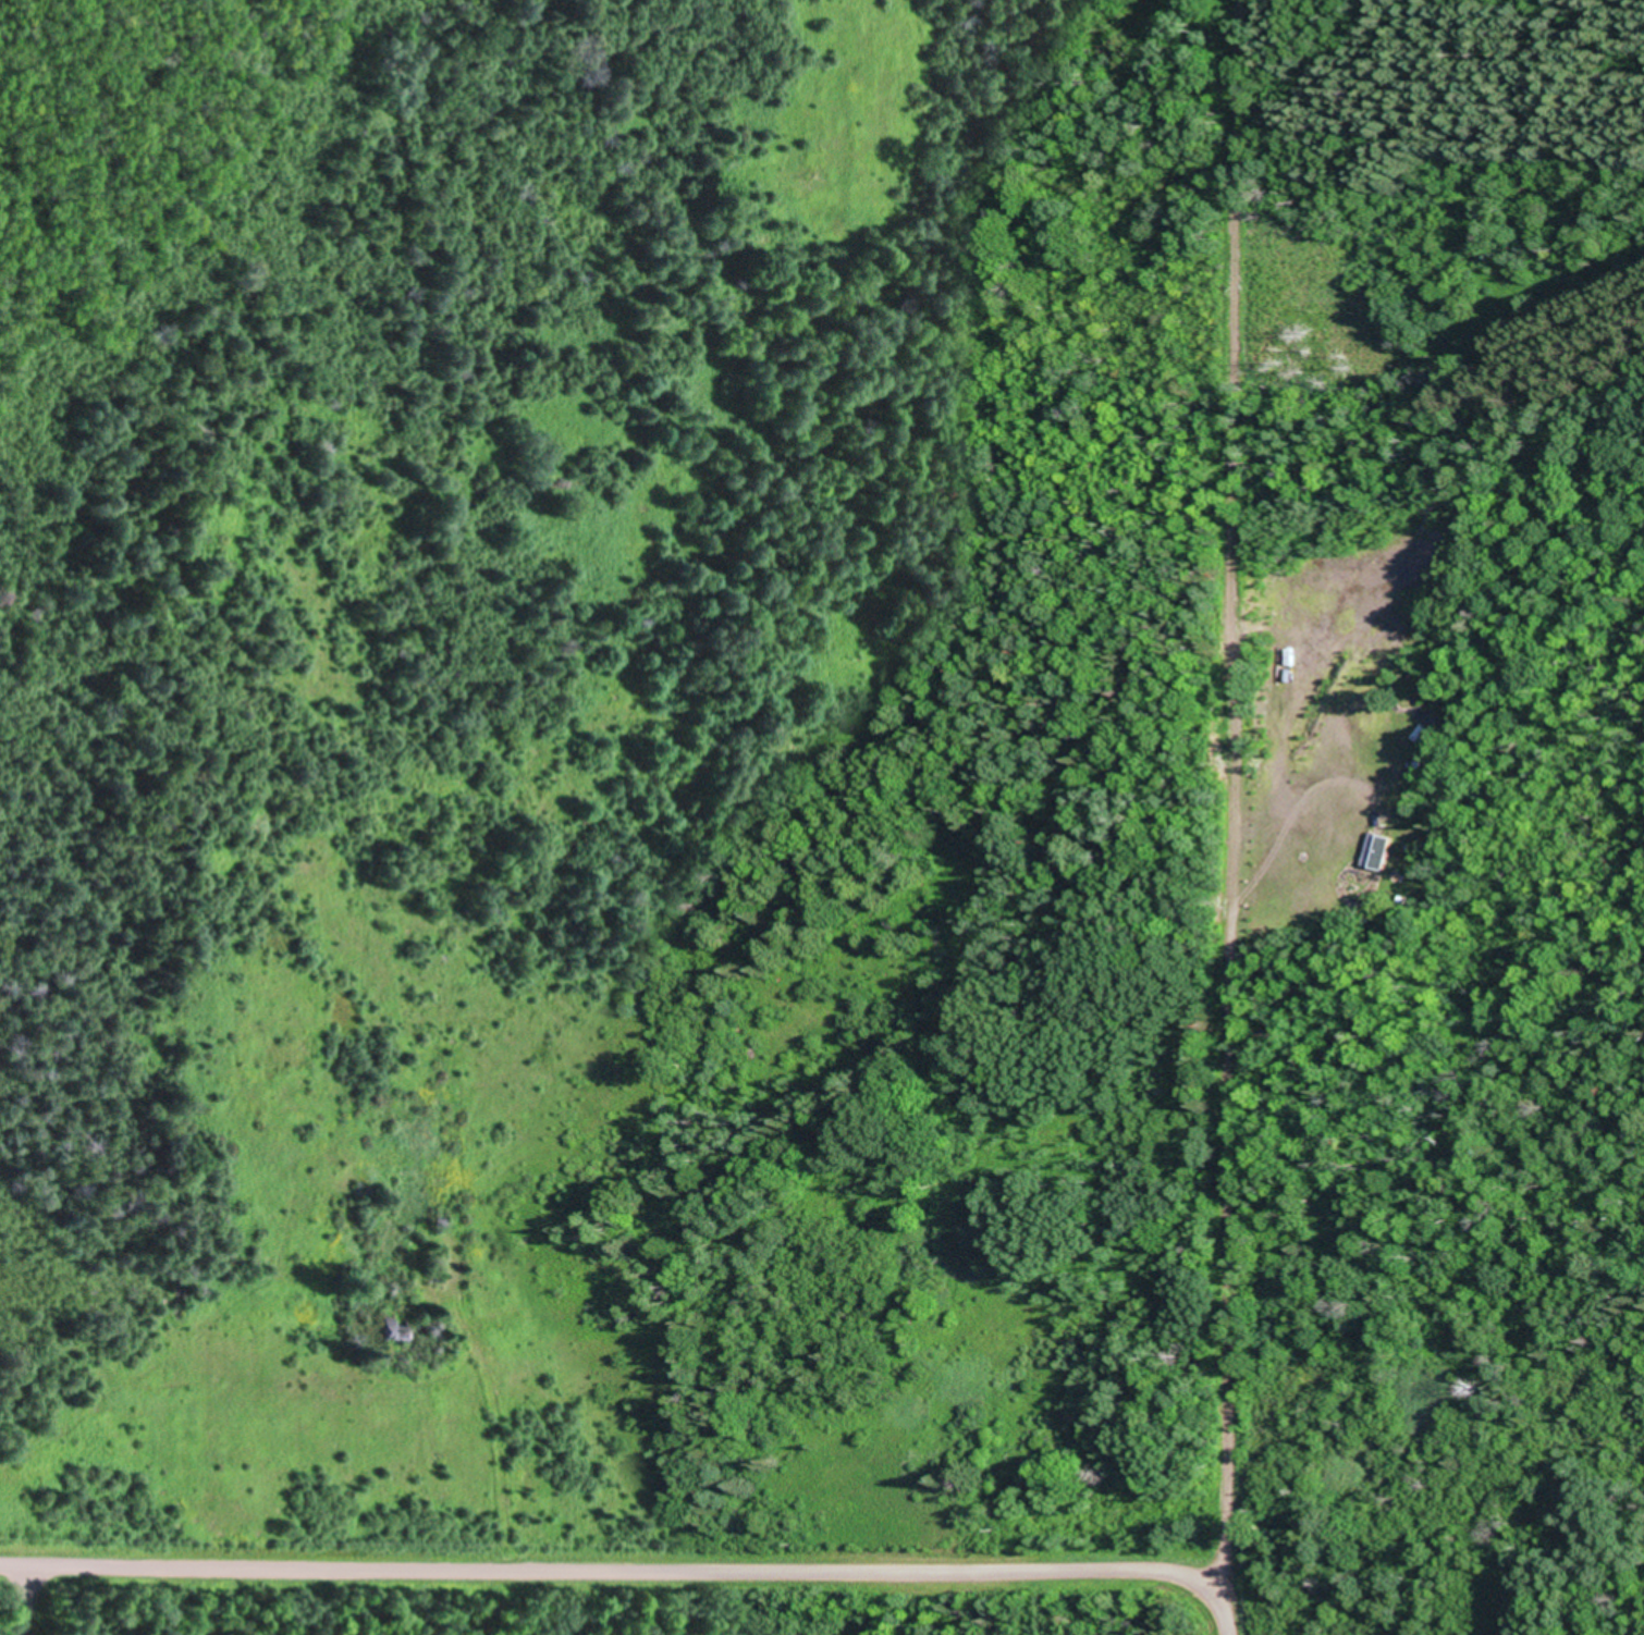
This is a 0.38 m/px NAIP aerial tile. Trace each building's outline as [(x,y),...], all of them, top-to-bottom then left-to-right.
[(1364,863),(1379,866),(1386,832),(1371,829),(1364,863)] [(386,1340),(413,1340),(413,1317),(386,1317),(386,1340)]
